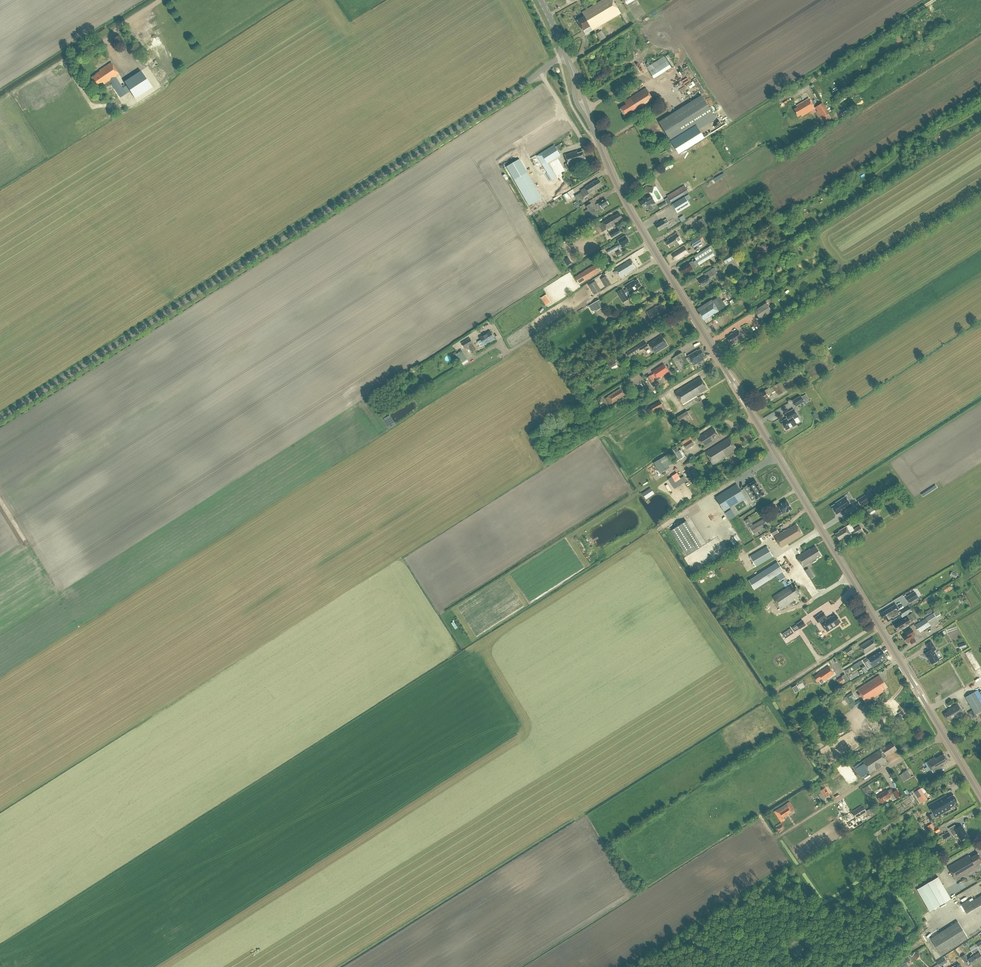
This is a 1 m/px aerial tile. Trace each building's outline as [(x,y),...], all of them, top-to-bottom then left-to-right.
[(585,35),(592,31),(621,14),(612,0),(603,0),(582,13),(584,16),(577,21),(583,31),(585,35)] [(597,34),(602,40),(607,37),(602,30),(597,34)] [(130,46),(116,54),(124,67),(138,58),(130,46)] [(655,78),(673,68),(666,56),(648,66),(655,78)] [(96,75),(91,78),(97,87),(103,83),(106,87),(111,84),(120,98),(127,94),(126,93),(123,88),(116,77),(117,76),(119,75),(111,62),(99,70),(100,71),(95,74),(96,75)] [(635,113),(654,102),(646,88),(624,101),(626,105),(620,108),(625,117),(630,114),(630,115),(635,112),(635,113)] [(703,95),(659,122),(671,141),(715,114),(703,95)] [(810,111),(814,109),(809,98),(796,106),(797,108),(794,110),(798,116),(801,115),(801,116),(810,111)] [(821,118),(828,114),(822,103),(815,107),(821,118)] [(557,177),(548,163),(557,157),(557,156),(560,154),(554,145),(537,156),(541,163),(552,180),(557,177)] [(577,153),(577,151),(565,154),(568,166),(581,162),(581,161),(585,159),(583,152),(577,153)] [(507,167),(513,177),(514,180),(529,206),(542,198),(527,172),(526,170),(520,159),(507,167)] [(724,173),(713,179),(715,182),(726,176),(724,173)] [(602,185),(599,179),(595,181),(580,190),(581,192),(576,195),(579,200),(602,185)] [(668,198),(671,202),(689,192),(686,187),(668,198)] [(653,209),(651,206),(655,203),(650,195),(643,199),(644,200),(640,203),(644,208),(647,206),(648,207),(650,210),(653,209)] [(687,201),(685,197),(672,205),(677,213),(690,205),(687,201)] [(601,213),(604,211),(602,208),(608,204),(605,199),(599,203),(596,205),(601,213)] [(591,214),(596,211),(591,203),(586,206),(588,209),(584,211),(586,214),(589,212),(591,214)] [(603,222),(607,229),(616,224),(616,223),(623,219),(619,213),(612,217),(612,216),(603,222)] [(703,229),(707,226),(702,218),(698,221),(703,229)] [(668,222),(666,219),(656,225),(659,231),(667,226),(665,224),(668,222)] [(602,232),(607,229),(603,222),(598,225),(602,232)] [(675,246),(678,243),(677,241),(680,239),(677,233),(667,239),(668,240),(666,242),(669,248),(674,245),(675,246)] [(622,247),(626,245),(625,244),(629,242),(626,235),(618,240),(618,241),(618,242),(616,244),(617,245),(607,251),(609,254),(618,248),(618,249),(621,247),(622,247)] [(694,247),(703,242),(702,241),(704,239),(701,235),(690,241),(694,247)] [(696,260),(699,264),(699,265),(714,256),(713,254),(718,251),(714,244),(694,256),(696,260)] [(677,260),(688,253),(684,247),(673,254),(674,255),(672,256),(675,260),(676,259),(677,260)] [(726,264),(735,259),(731,253),(722,258),(726,264)] [(784,254),(780,256),(785,265),(789,262),(784,254)] [(636,268),(632,262),(630,259),(625,263),(615,269),(620,278),(636,268)] [(696,266),(699,264),(696,260),(693,262),(692,261),(681,268),(685,274),(696,267),(696,266)] [(580,284),(604,269),(599,262),(575,277),(580,284)] [(702,286),(711,281),(709,278),(717,273),(714,268),(704,274),(705,276),(699,280),(702,286)] [(606,287),(611,284),(606,276),(601,279),(606,287)] [(641,286),(637,280),(634,282),(633,280),(625,285),(627,288),(623,290),(622,289),(616,293),(622,303),(628,299),(625,293),(628,291),(630,294),(638,289),(637,288),(641,286)] [(594,295),(601,291),(596,281),(588,285),(594,295)] [(546,295),(541,298),(546,305),(551,302),(546,295)] [(704,321),(704,320),(726,307),(719,296),(712,301),(712,300),(703,306),(697,309),(699,312),(704,321)] [(596,311),(604,306),(599,299),(592,304),(596,311)] [(668,311),(663,303),(657,307),(657,306),(646,312),(654,324),(668,315),(666,312),(668,311)] [(760,319),(772,312),(766,303),(754,311),(760,319)] [(478,342),(481,347),(494,338),(490,331),(480,337),(481,340),(478,342)] [(738,341),(742,339),(742,338),(737,331),(726,337),(731,345),(738,340),(738,341)] [(655,353),(667,345),(661,335),(648,343),(655,353)] [(476,350),(473,344),(470,338),(462,343),(465,348),(469,346),(472,352),(476,350)] [(629,357),(640,350),(648,345),(645,341),(626,352),(629,357)] [(694,366),(704,360),(703,358),(705,356),(701,349),(697,351),(688,356),(694,366)] [(462,363),(468,359),(462,350),(456,354),(462,363)] [(688,364),(682,353),(672,358),(679,370),(688,364)] [(668,371),(664,364),(661,366),(661,365),(652,371),(657,379),(666,373),(665,372),(668,371)] [(784,377),(787,383),(796,378),(792,372),(784,377)] [(698,398),(697,396),(701,394),(700,393),(707,389),(700,376),(675,392),(683,405),(695,398),(697,402),(698,402),(701,408),(706,405),(703,399),(702,399),(700,396),(698,398)] [(786,390),(782,383),(778,385),(777,384),(769,388),(758,395),(761,401),(765,398),(765,399),(768,397),(767,397),(768,397),(767,396),(772,393),(772,394),(776,392),(778,395),(786,390)] [(605,398),(607,401),(622,392),(620,389),(608,396),(605,398)] [(622,392),(607,401),(610,405),(612,403),(624,395),(622,392)] [(806,394),(801,397),(804,401),(805,403),(810,401),(806,394)] [(795,406),(804,401),(801,396),(792,401),(795,406)] [(651,416),(664,408),(660,401),(647,409),(651,416)] [(793,427),(797,425),(794,419),(798,416),(794,409),(785,414),(788,418),(781,422),(786,430),(792,426),(793,427)] [(675,419),(680,427),(694,419),(689,411),(675,419)] [(715,441),(714,439),(719,437),(713,427),(697,437),(702,444),(703,444),(705,447),(715,441)] [(713,465),(737,450),(728,437),(705,452),(713,465)] [(687,449),(695,444),(691,439),(683,444),(687,449)] [(681,449),(672,455),(676,461),(685,456),(681,449)] [(659,471),(673,463),(668,454),(654,463),(659,471)] [(700,475),(695,468),(693,468),(693,467),(694,466),(691,461),(686,464),(695,478),(700,475)] [(669,478),(674,488),(688,481),(685,476),(681,478),(678,473),(669,478)] [(764,495),(764,494),(765,493),(762,488),(761,489),(755,480),(756,480),(755,480),(747,485),(748,486),(744,488),(747,493),(750,490),(756,499),(756,500),(756,499),(764,494),(764,495)] [(745,498),(745,497),(742,493),(736,484),(715,497),(724,511),(745,498)] [(935,484),(921,493),(923,497),(937,487),(935,484)] [(646,499),(656,494),(652,488),(643,492),(646,499)] [(868,494),(858,500),(862,506),(872,500),(868,494)] [(836,504),(831,507),(836,514),(843,509),(843,511),(851,506),(845,497),(836,503),(836,504)] [(789,504),(787,500),(781,503),(781,504),(778,506),(780,509),(777,511),(779,515),(786,511),(786,512),(792,509),(790,505),(789,503),(789,504)] [(744,501),(735,505),(737,510),(747,506),(744,501)] [(759,510),(761,513),(770,507),(768,504),(759,510)] [(869,515),(877,510),(874,505),(866,510),(869,515)] [(753,534),(768,525),(764,518),(749,527),(753,534)] [(781,547),(802,535),(799,530),(800,529),(799,527),(798,527),(796,524),(774,536),(781,547)] [(863,531),(860,525),(853,529),(852,526),(847,529),(846,526),(840,530),(841,530),(835,534),(839,540),(844,537),(844,538),(849,535),(850,534),(852,537),(863,531)] [(773,536),(779,532),(776,527),(769,530),(773,536)] [(702,546),(699,542),(684,551),(687,556),(702,546)] [(755,566),(773,556),(767,546),(750,556),(755,566)] [(821,555),(815,546),(808,551),(807,550),(796,556),(803,568),(816,560),(815,559),(821,555)] [(782,571),(777,562),(748,580),(754,589),(776,575),(782,571)] [(793,587),(791,584),(772,596),(781,609),(790,603),(790,605),(793,603),(794,605),(796,603),(794,599),(796,597),(797,598),(798,597),(798,596),(799,596),(798,594),(800,593),(795,585),(793,587)] [(918,597),(915,592),(906,597),(909,602),(918,597)] [(887,610),(881,614),(884,618),(886,617),(888,621),(892,618),(892,619),(901,614),(898,610),(895,604),(886,610),(887,610)] [(936,617),(940,614),(938,610),(925,618),(915,624),(920,632),(930,625),(928,621),(936,616),(936,617)] [(828,631),(839,624),(838,624),(841,622),(836,615),(832,618),(832,617),(830,619),(829,618),(827,619),(826,618),(827,617),(823,612),(819,614),(819,615),(814,618),(818,623),(823,620),(824,621),(821,623),(824,629),(826,628),(828,631)] [(911,621),(916,618),(913,612),(908,615),(911,621)] [(898,630),(911,623),(907,617),(894,624),(896,627),(898,630)] [(797,625),(792,628),(795,632),(799,628),(800,629),(806,625),(803,620),(797,624),(797,625)] [(809,628),(812,633),(818,630),(815,625),(815,626),(812,622),(808,624),(810,628),(809,628)] [(911,628),(905,632),(906,634),(903,636),(906,642),(909,640),(911,644),(916,641),(915,640),(917,639),(915,635),(911,628)] [(791,629),(782,634),(785,638),(794,633),(791,629)] [(877,644),(872,638),(869,640),(868,640),(860,645),(865,654),(874,647),(874,646),(877,644)] [(939,660),(934,651),(936,650),(931,642),(926,645),(929,651),(925,654),(927,658),(928,658),(931,664),(939,660)] [(848,655),(854,651),(851,646),(845,650),(848,655)] [(885,656),(882,650),(865,660),(864,661),(867,666),(868,668),(871,667),(886,658),(885,656)] [(824,681),(834,674),(828,666),(818,673),(814,675),(818,680),(821,684),(824,682),(824,681)] [(861,695),(883,681),(879,675),(857,689),(861,695)] [(836,680),(839,685),(845,682),(841,677),(836,680)] [(883,681),(861,695),(866,702),(882,691),(882,690),(887,687),(883,681)] [(976,714),(980,711),(980,696),(977,690),(965,697),(973,710),(975,714),(976,714)] [(855,702),(852,697),(854,695),(852,692),(844,697),(852,709),(861,703),(859,699),(855,702)] [(956,718),(963,714),(958,704),(948,710),(949,711),(944,714),(947,720),(950,718),(951,719),(955,717),(956,718)] [(796,732),(794,733),(795,734),(798,739),(800,737),(801,736),(802,737),(805,735),(801,728),(798,731),(796,732)] [(894,745),(892,742),(886,746),(882,748),(879,750),(854,766),(861,777),(869,771),(870,773),(887,762),(884,757),(896,749),(894,745)] [(948,761),(944,753),(935,758),(934,757),(926,762),(931,769),(929,770),(931,772),(932,771),(933,772),(945,765),(944,764),(948,761)] [(853,766),(851,762),(857,758),(855,754),(846,760),(847,761),(845,762),(850,768),(853,766)] [(831,774),(834,779),(842,774),(838,769),(831,774)] [(907,770),(902,773),(903,773),(907,779),(907,780),(911,777),(907,770)] [(828,796),(831,795),(825,785),(817,789),(824,803),(830,799),(828,796)] [(891,788),(888,791),(886,789),(876,795),(881,803),(891,796),(893,800),(900,796),(896,790),(893,791),(891,788)] [(921,803),(927,799),(920,788),(915,792),(921,803)] [(928,804),(933,813),(935,817),(950,809),(950,808),(954,805),(953,804),(958,802),(953,794),(947,798),(945,795),(928,804)] [(783,817),(791,812),(791,811),(794,809),(789,801),(774,811),(779,819),(783,816),(783,817)] [(856,818),(866,812),(862,805),(852,811),(856,818)] [(850,829),(858,824),(855,819),(847,824),(850,829)] [(956,827),(954,824),(948,828),(953,836),(957,834),(961,840),(968,836),(961,825),(956,827)] [(978,852),(970,857),(968,854),(948,867),(956,880),(975,869),(974,867),(979,864),(979,863),(980,862),(980,858),(978,852)] [(930,911),(952,898),(939,877),(918,890),(930,911)] [(980,905),(980,896),(971,902),(969,899),(962,904),(967,913),(980,905)] [(941,955),(968,938),(958,921),(930,938),(941,955)] [(978,961),(980,959),(980,954),(980,952),(978,950),(973,953),(978,961)] [(972,965),(978,961),(973,953),(967,957),(965,954),(961,956),(965,962),(969,959),(972,965)] [(899,966),(910,960),(908,955),(896,962),(899,966)] [(940,966),(947,962),(944,957),(937,961),(940,966)]
